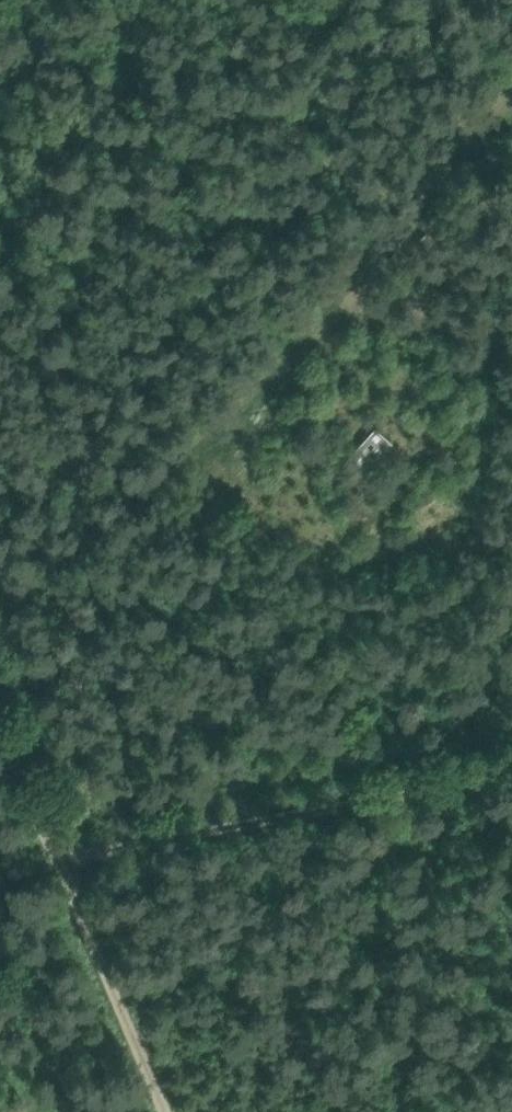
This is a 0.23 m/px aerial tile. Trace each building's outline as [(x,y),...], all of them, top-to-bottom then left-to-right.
[(384,426),(355,458),(376,476),(404,444),(384,426)]
